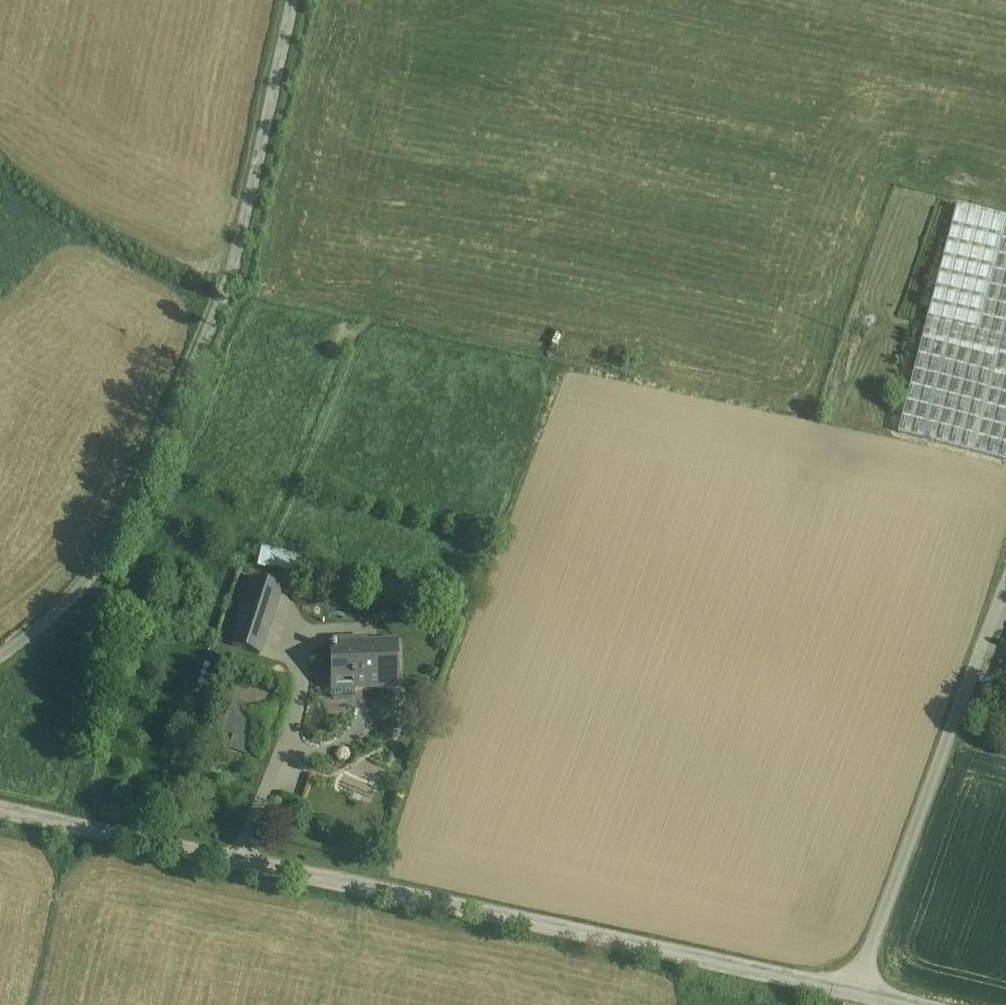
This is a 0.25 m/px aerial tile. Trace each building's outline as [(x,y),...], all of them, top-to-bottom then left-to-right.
[(318,561),(261,548),(257,566),(314,578),(318,561)] [(281,590),(251,580),(238,619),(241,620),(269,629),(281,590)] [(269,629),(241,620),(232,648),(260,657),(269,629)] [(396,646),(331,649),(333,680),(330,681),(330,699),(333,702),(352,701),(355,698),(354,690),(397,689),(396,646)] [(283,694),(237,678),(232,691),(278,707),(283,694)] [(278,707),(232,691),(219,732),(234,737),(264,748),(265,748),(278,707)] [(264,748),(234,737),(230,748),(261,758),(264,748)]
